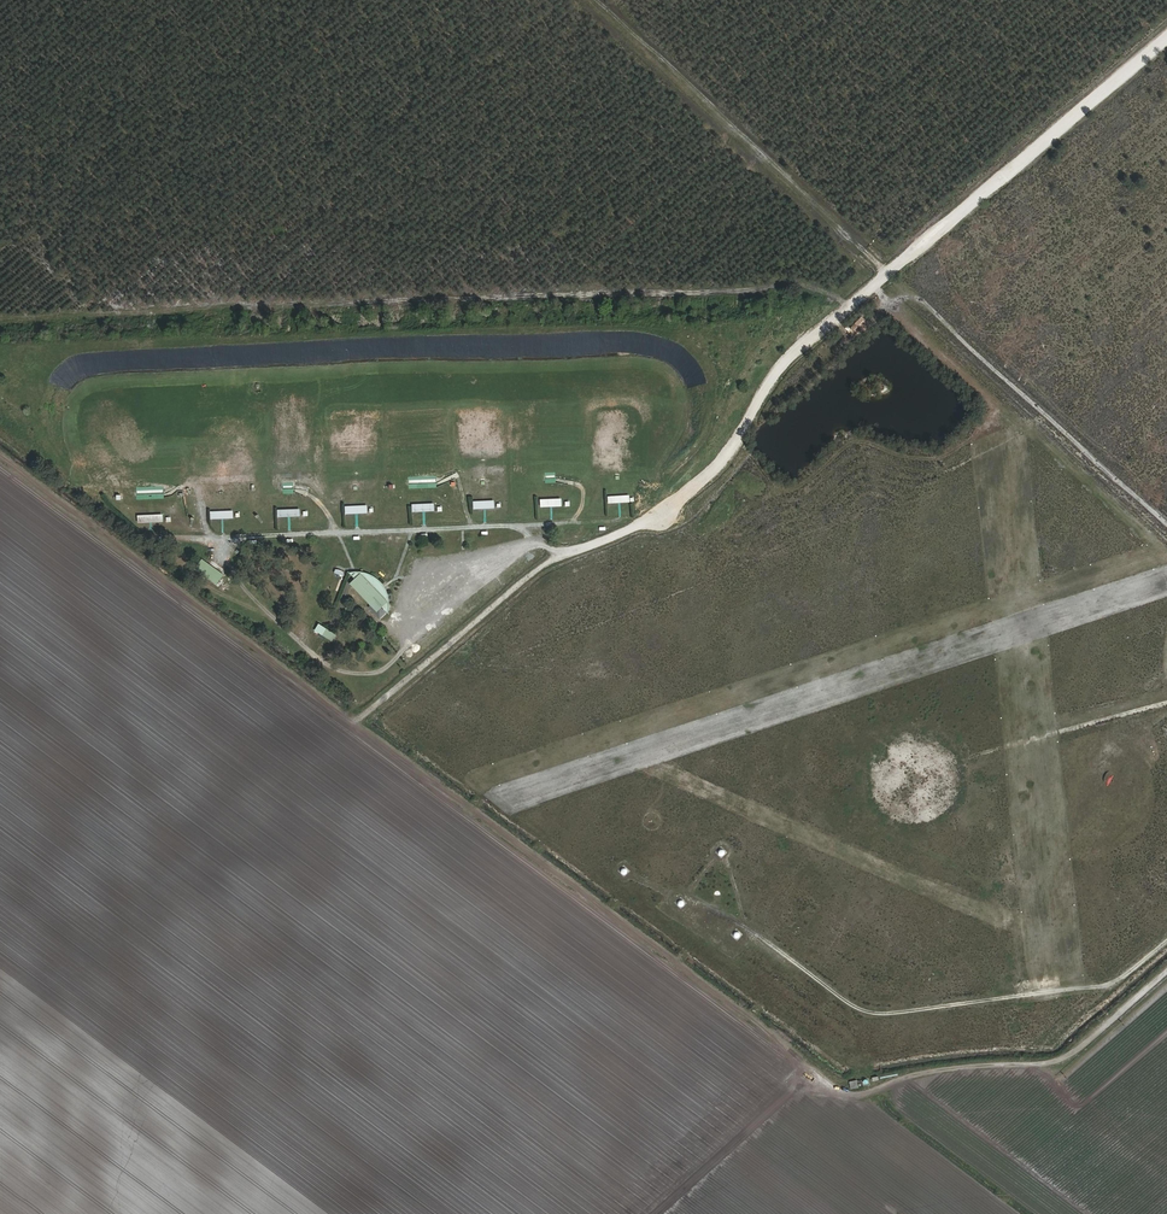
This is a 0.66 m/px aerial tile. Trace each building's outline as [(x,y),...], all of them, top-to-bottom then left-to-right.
[(856,334),(868,322),(862,317),(850,328),(856,334)] [(638,494),(614,494),(614,503),(638,503),(638,494)] [(570,496),(546,496),(546,506),(570,505),(570,496)] [(505,499),(480,499),(480,508),(505,508),(505,499)] [(445,502),(420,502),(421,511),(444,511),(445,502)] [(376,504),(352,505),(352,513),(376,513),(376,504)] [(310,507),(285,508),(286,517),(310,516),(310,507)] [(242,509),(218,510),(218,519),(242,518),(242,509)] [(169,513),(145,513),(146,523),(170,521),(169,513)] [(208,563),(201,574),(216,584),(223,573),(208,563)] [(396,601),(369,574),(359,583),(385,610),(396,601)] [(345,634),(335,627),(330,634),(340,640),(345,634)] [(625,876),(628,870),(621,867),(619,873),(625,876)]
